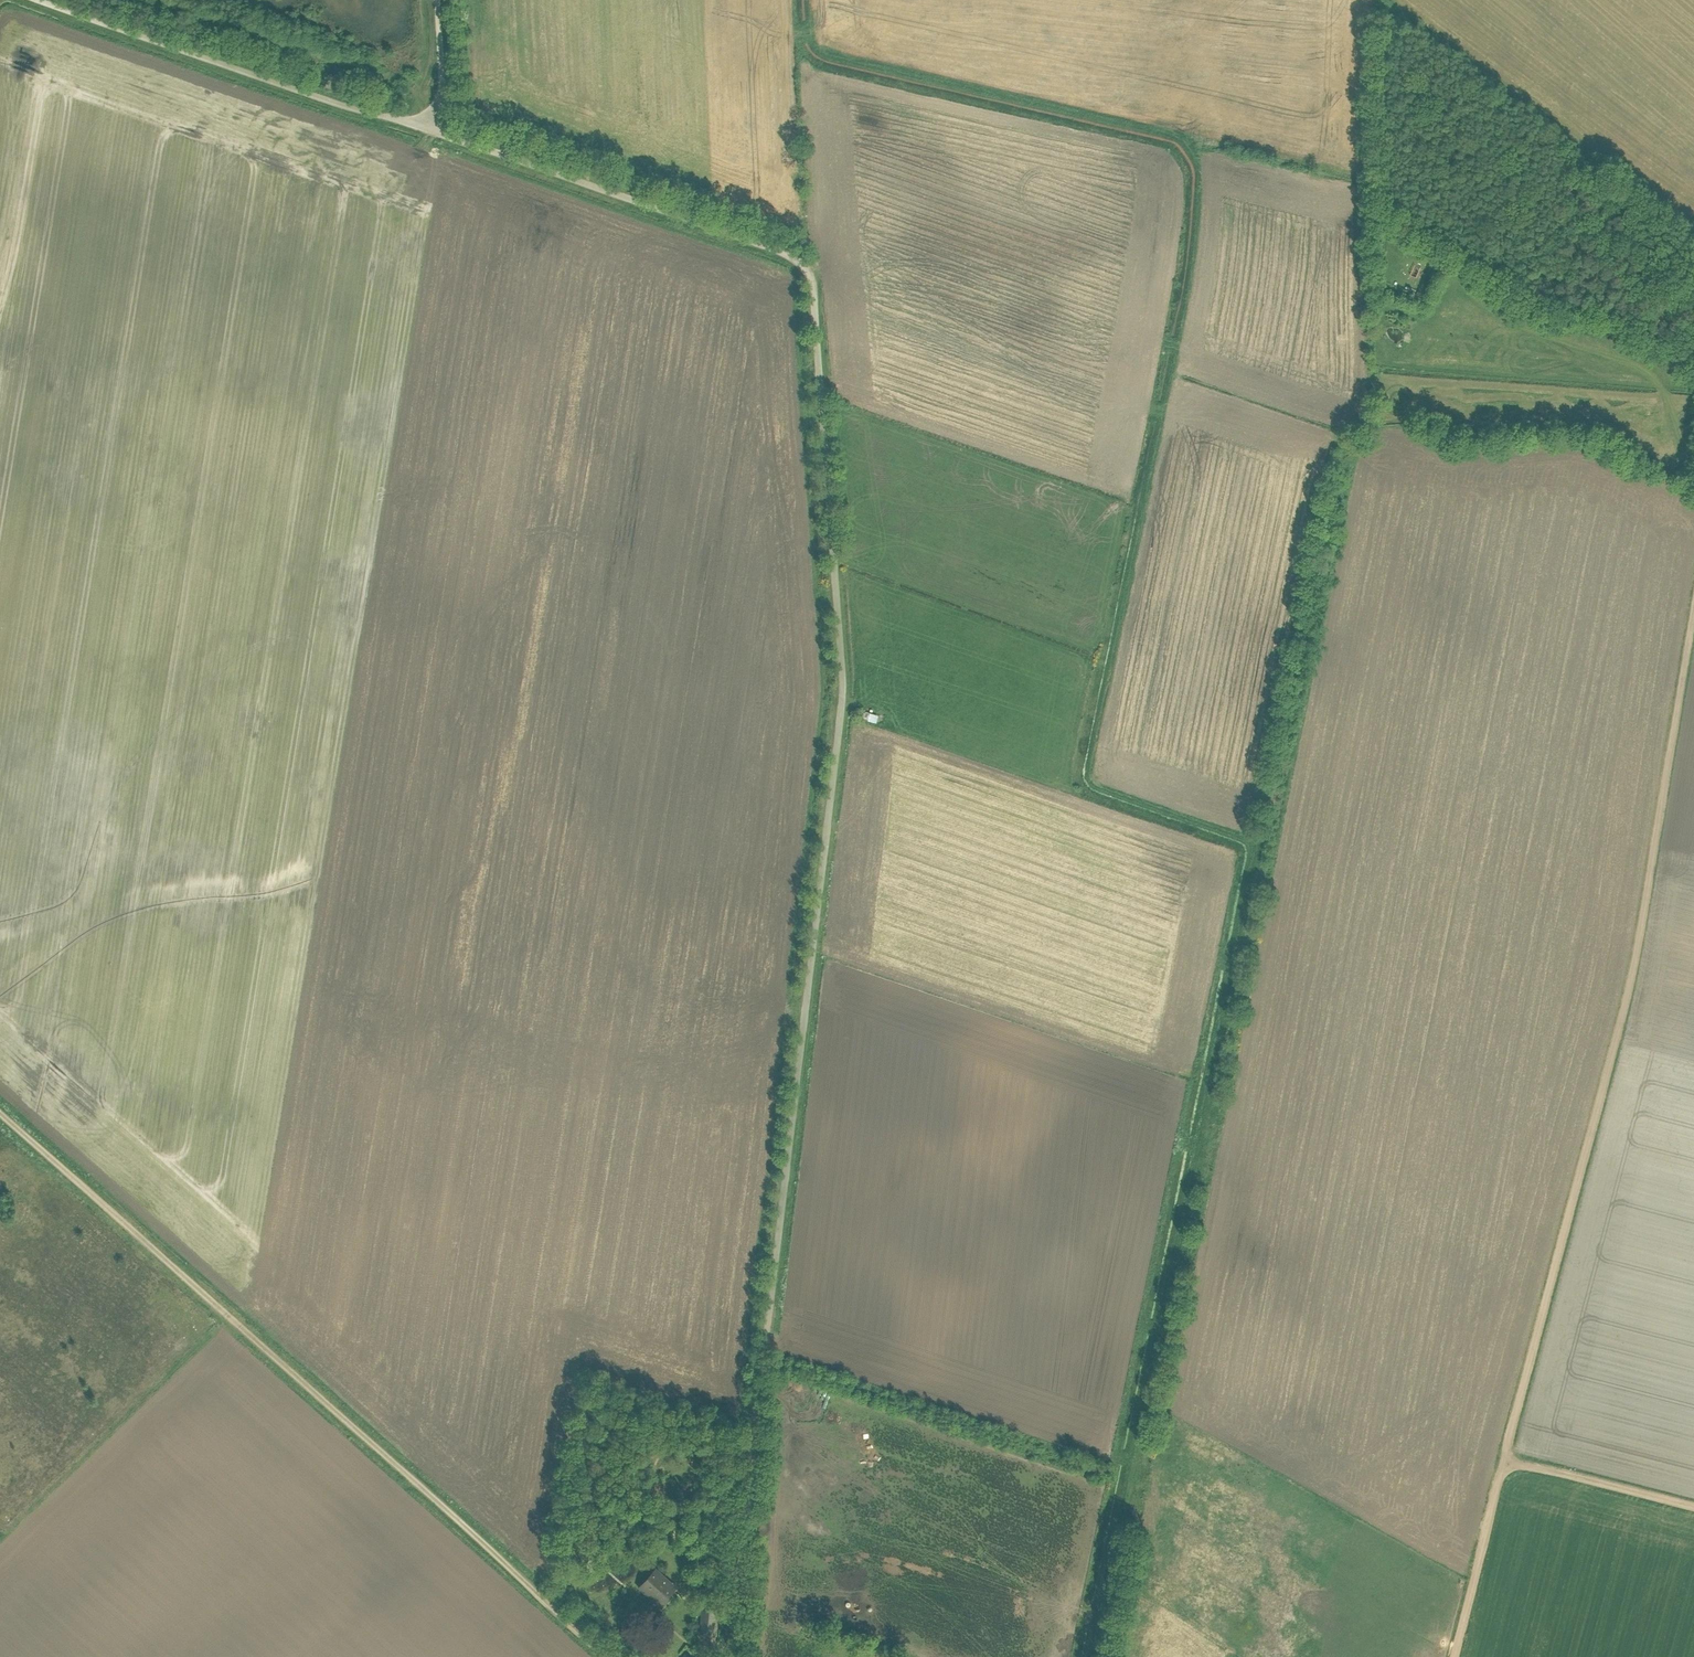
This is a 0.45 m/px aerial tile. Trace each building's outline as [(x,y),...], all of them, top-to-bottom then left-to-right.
[(639,1587),(652,1598),(660,1606),(664,1600),(676,1587),(655,1569),(639,1587)] [(719,1613),(702,1611),(699,1635),(716,1637),(719,1613)] [(684,1647),(675,1656),(690,1656),(684,1652),(686,1649),(684,1647)]
